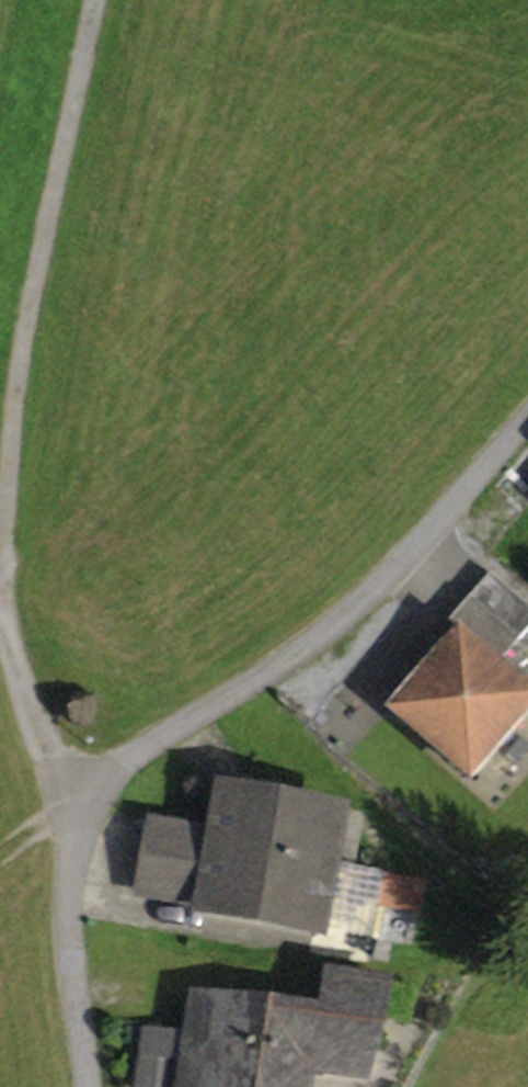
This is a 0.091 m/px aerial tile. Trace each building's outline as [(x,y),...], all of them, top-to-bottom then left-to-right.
[(469,597),(519,640),(527,630),(527,605),(491,573),(469,597)] [(497,665),(519,640),(469,597),(448,622),(459,632),(497,665)] [(459,632),(393,709),(470,775),(527,707),(527,691),(497,665),(459,632)] [(335,816),(227,796),(219,836),(207,904),(315,924),(325,870),(326,864),(352,869),(360,827),(335,816)] [(219,836),(154,825),(142,892),(207,904),(219,836)] [(371,933),(375,904),(420,911),(424,885),(325,870),(315,924),(371,933)] [(329,1009),(257,999),(247,1086),(300,1086),(304,1058),(365,1076),(383,981),(334,973),(329,1009)] [(194,1086),(247,1086),(257,999),(192,990),(186,1034),(145,1028),(141,1056),(181,1061),(181,1065),(196,1068),(194,1086)] [(181,1065),(181,1061),(141,1056),(137,1086),(178,1086),(181,1065)]
